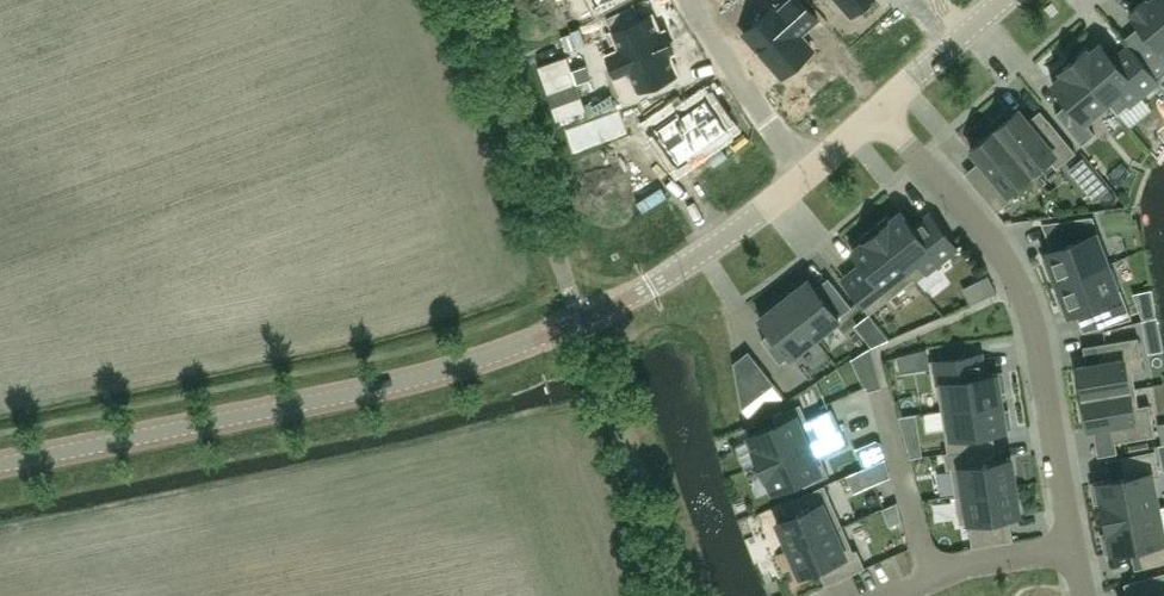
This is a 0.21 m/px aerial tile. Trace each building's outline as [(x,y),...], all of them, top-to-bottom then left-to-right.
[(805,27),(806,28),(819,17),(804,0),(786,0),(777,8),(775,6),(745,33),(783,76),(813,49),(800,34),(801,33),(800,31),(805,27)] [(851,14),(868,0),(839,0),(851,14)] [(1161,0),(1151,0),(1149,2),(1147,0),(1144,0),(1130,12),(1163,53),(1163,4),(1161,0)] [(633,5),(605,17),(618,49),(605,55),(615,77),(628,71),(636,90),(676,73),(668,54),(672,52),(663,30),(658,32),(651,15),(639,20),(633,5)] [(1087,50),(1074,60),(1119,114),(1159,80),(1135,52),(1119,65),(1101,44),(1090,53),(1087,50)] [(1119,114),(1074,60),(1061,71),(1064,74),(1053,84),(1074,108),(1061,119),(1082,145),(1095,133),(1088,125),(1111,106),(1118,114),(1119,114)] [(678,106),(652,118),(672,158),(725,131),(708,97),(680,111),(678,106)] [(1019,109),(995,130),(1035,177),(1053,162),(1057,168),(1076,152),(1049,120),(1036,130),(1019,109)] [(617,110),(570,127),(578,149),(625,132),(617,110)] [(1035,177),(995,130),(971,149),(988,170),(973,183),(997,212),(1014,198),(1009,192),(1031,174),(1034,178),(1035,177)] [(887,217),(874,227),(916,281),(957,248),(930,214),(929,215),(914,227),(901,212),(890,221),(887,217)] [(1063,244),(1045,251),(1047,256),(1042,258),(1050,278),(1055,276),(1057,283),(1111,262),(1093,216),(1054,221),(1063,244)] [(863,263),(843,280),(843,281),(854,294),(870,314),(914,279),(915,281),(916,281),(874,227),(861,238),(864,241),(853,250),(863,263)] [(1111,262),(1057,283),(1060,289),(1055,291),(1063,311),(1067,309),(1069,314),(1087,307),(1095,328),(1132,318),(1111,262)] [(989,275),(980,279),(985,288),(967,295),(971,304),(998,292),(989,275)] [(784,298),(815,338),(840,318),(839,317),(852,306),(833,282),(820,293),(809,279),(784,298)] [(815,338),(784,298),(760,318),(778,341),(768,348),(780,363),(790,356),(791,357),(815,338)] [(1083,397),(1136,388),(1133,370),(1144,369),(1138,337),(1098,344),(1101,363),(1078,367),(1083,397)] [(882,387),(871,347),(859,355),(868,391),(882,387)] [(916,365),(929,361),(927,349),(913,352),(916,365)] [(934,361),(942,410),(1003,401),(1001,391),(1006,391),(1003,372),(982,375),(978,354),(934,361)] [(755,359),(734,362),(742,409),(775,383),(755,359)] [(1139,406),(1136,388),(1083,397),(1088,428),(1111,424),(1115,443),(1155,436),(1150,404),(1139,406)] [(942,410),(948,453),(982,447),(979,433),(1012,428),(1009,409),(1004,410),(1003,401),(942,410)] [(753,448),(760,463),(841,428),(832,407),(808,418),(801,403),(773,415),(776,423),(749,434),(755,448),(753,448)] [(841,428),(760,463),(767,479),(768,478),(774,491),(802,479),(805,486),(830,475),(822,457),(849,445),(841,428)] [(952,468),(956,495),(1016,486),(1011,457),(984,462),(982,447),(948,453),(944,453),(947,469),(952,468)] [(1105,517),(1158,506),(1152,473),(1159,471),(1155,451),(1121,458),(1125,476),(1092,483),(1096,502),(1102,501),(1105,517)] [(886,458),(866,467),(873,482),(890,475),(886,458)] [(788,516),(777,521),(789,549),(842,526),(825,484),(782,503),(788,516)] [(1016,486),(956,495),(960,523),(969,522),(972,546),(1005,541),(1001,517),(1020,514),(1016,486)] [(1105,517),(1108,533),(1102,534),(1106,553),(1139,546),(1143,566),(1163,561),(1163,535),(1158,506),(1105,517)] [(842,526),(789,549),(801,575),(818,567),(826,585),(866,567),(857,548),(853,550),(842,526)] [(1141,578),(1146,595),(1163,595),(1163,572),(1141,578)]
